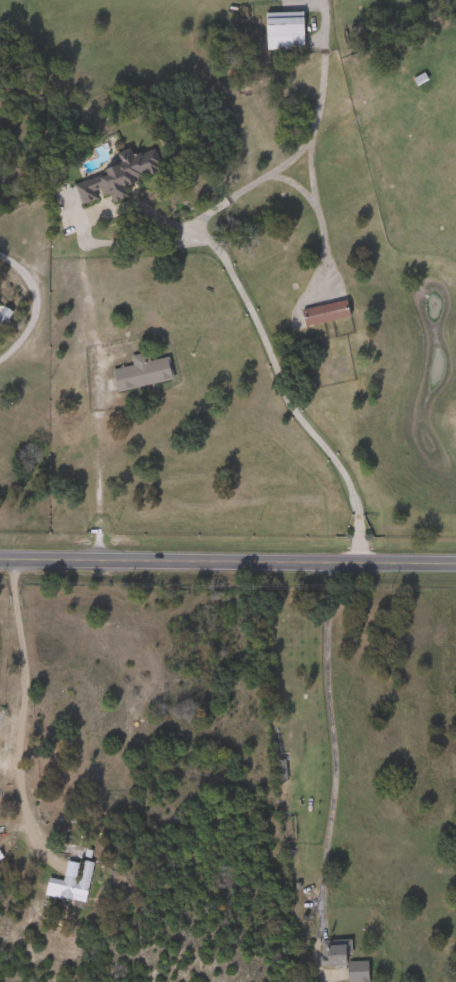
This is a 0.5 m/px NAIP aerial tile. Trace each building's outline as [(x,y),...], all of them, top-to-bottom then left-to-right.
[(307,49),(266,49),(266,12),(307,12),(307,49)] [(75,184),(125,165),(121,153),(134,148),(137,155),(155,148),(164,171),(124,186),(129,198),(114,203),(111,194),(83,204),(75,184)] [(305,326),(302,310),(349,299),(353,316),(305,326)] [(171,357),(175,380),(116,391),(112,370),(133,366),(131,356),(149,352),(151,361),(171,357)] [(274,761),(286,760),(288,781),(277,782),(274,761)] [(95,863),(87,902),(45,894),(48,878),(64,881),(65,876),(79,879),(83,860),(95,863)] [(372,962),(371,981),(349,981),(349,969),(321,969),(321,941),(352,941),(352,961),(372,962)]
